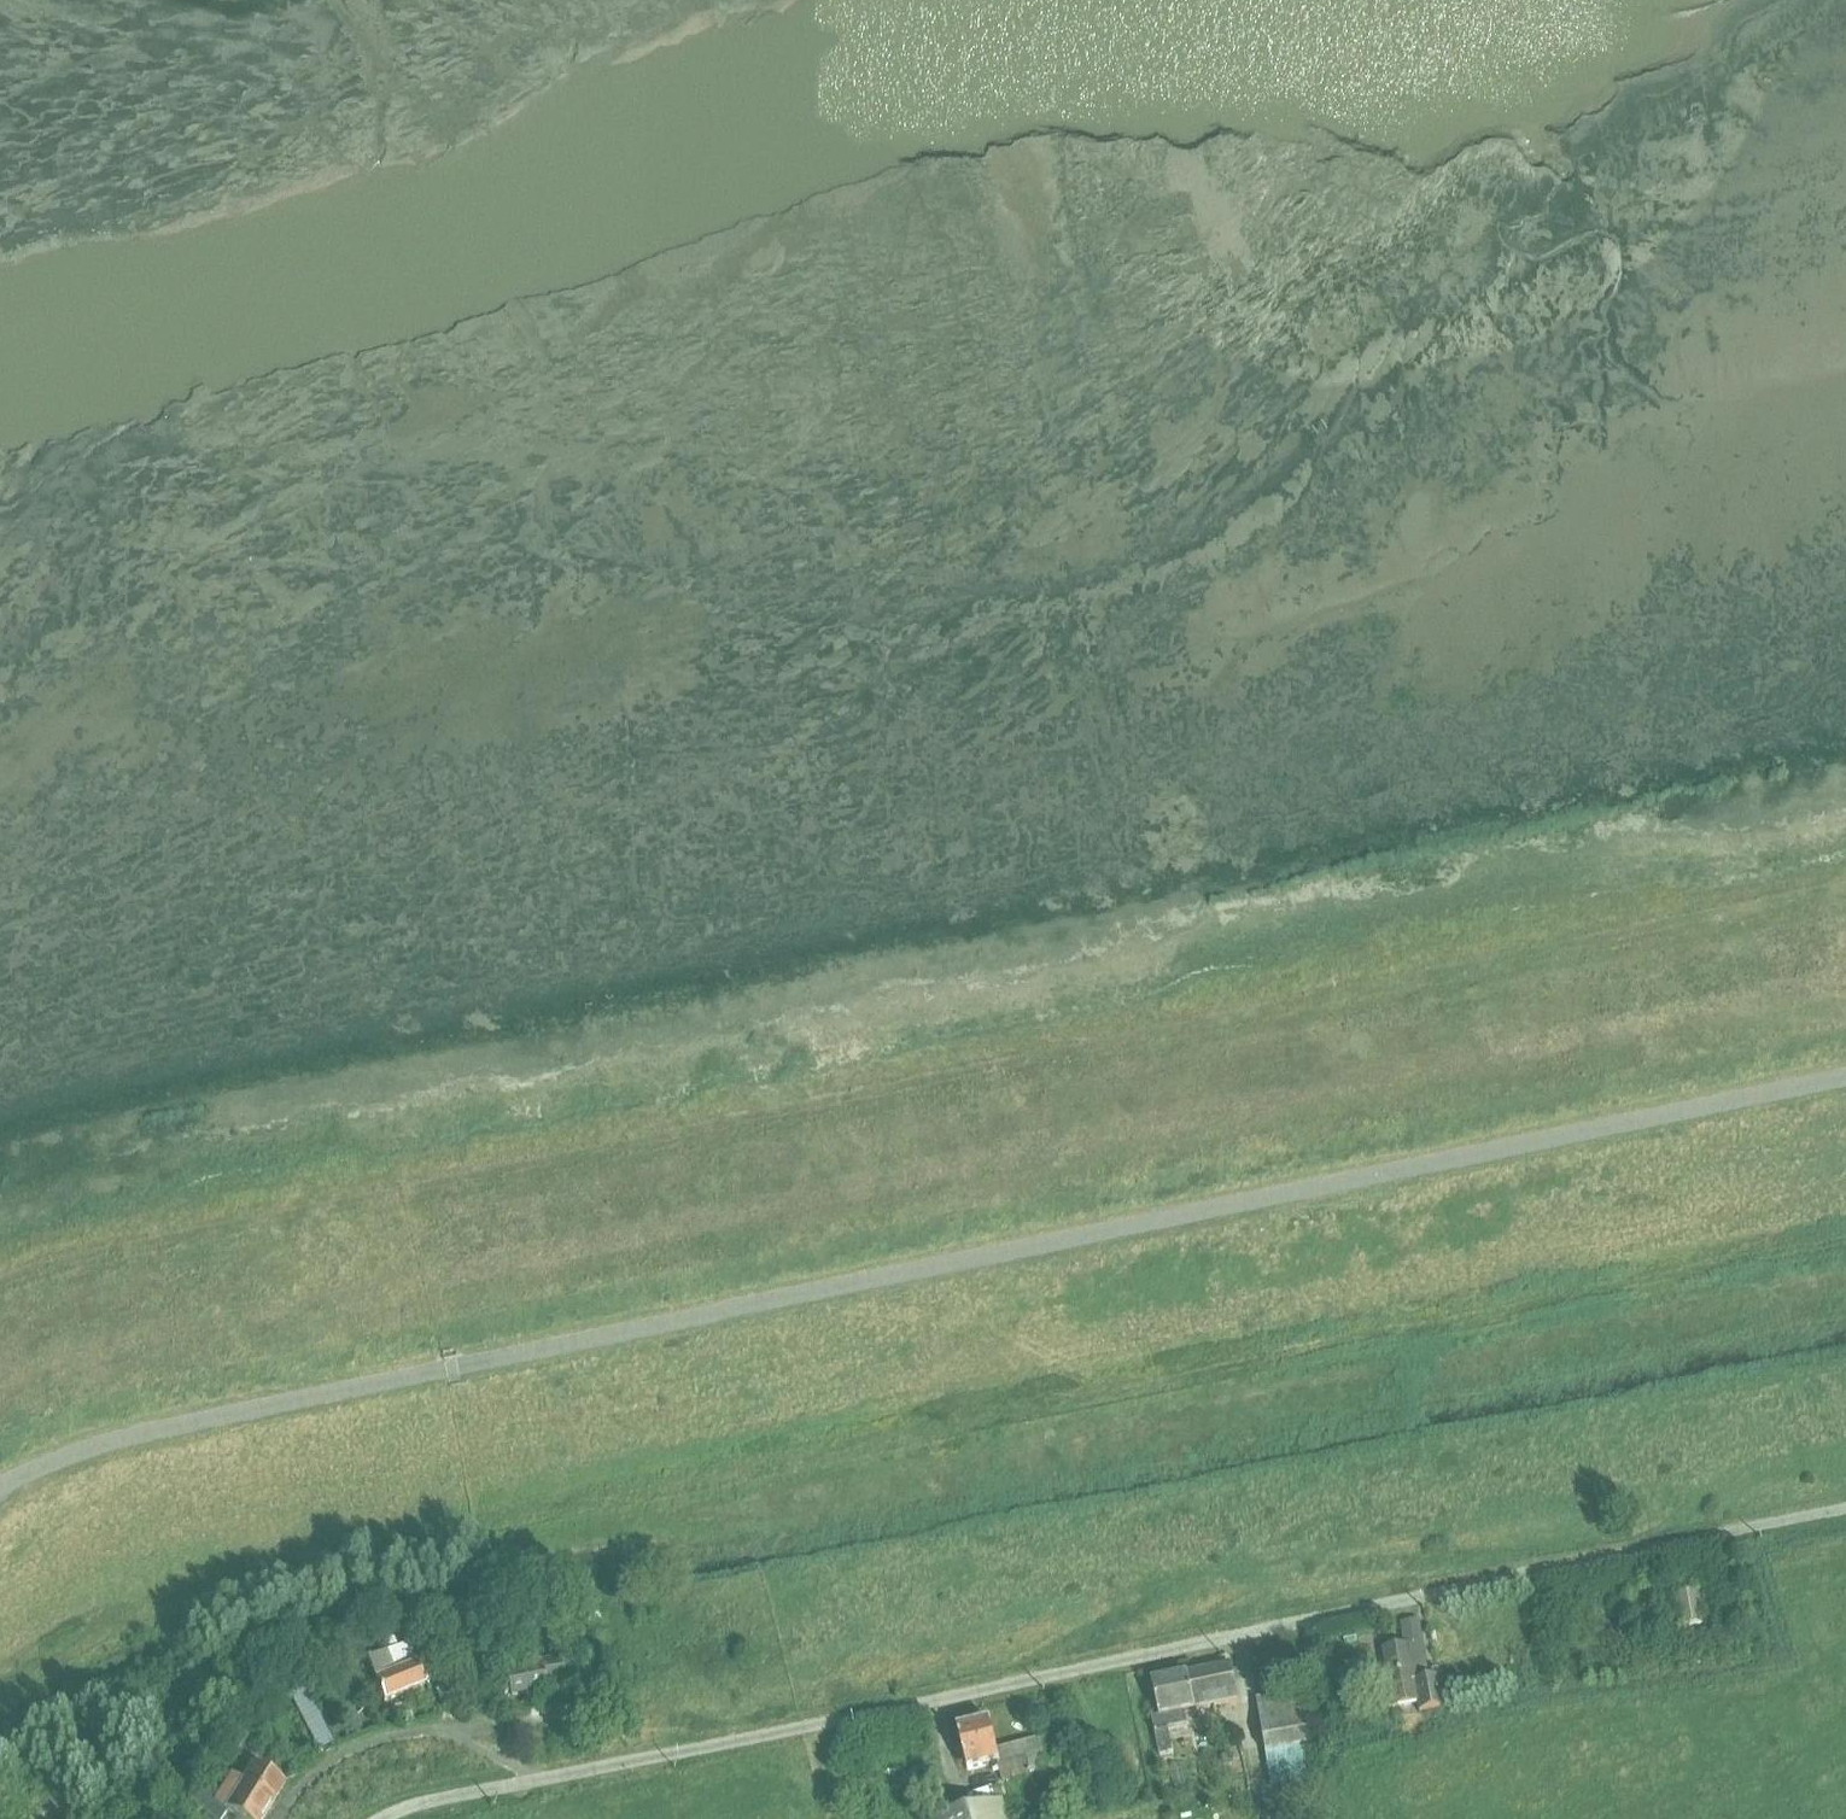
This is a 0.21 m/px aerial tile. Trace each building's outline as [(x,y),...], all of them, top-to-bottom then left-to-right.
[(1700,1593),(1672,1598),(1681,1646),(1709,1642),(1709,1640),(1718,1639),(1717,1628),(1706,1630),(1700,1593)] [(1405,1650),(1422,1647),(1419,1621),(1401,1624),(1405,1648),(1405,1650)] [(385,1657),(397,1652),(394,1643),(381,1648),(385,1657)] [(408,1651),(424,1690),(424,1688),(443,1680),(427,1643),(408,1651)] [(1390,1689),(1393,1707),(1417,1703),(1419,1713),(1445,1708),(1438,1670),(1426,1673),(1422,1647),(1405,1650),(1405,1648),(1382,1651),(1390,1689)] [(397,1652),(385,1657),(366,1665),(383,1707),(424,1690),(408,1651),(407,1648),(397,1652)] [(565,1689),(560,1663),(559,1659),(540,1663),(542,1672),(505,1680),(508,1691),(502,1693),(503,1699),(509,1698),(510,1701),(565,1689)] [(560,1663),(565,1689),(575,1687),(570,1663),(560,1663)] [(1231,1666),(1152,1683),(1159,1717),(1151,1719),(1159,1757),(1173,1754),(1168,1730),(1187,1726),(1184,1714),(1238,1702),(1231,1666)] [(295,1676),(283,1682),(290,1695),(287,1696),(319,1757),(333,1750),(295,1676)] [(1393,1707),(1390,1689),(1375,1692),(1379,1710),(1393,1707)] [(1307,1692),(1256,1700),(1270,1787),(1308,1781),(1305,1765),(1309,1764),(1306,1747),(1312,1747),(1307,1692)] [(1049,1783),(1046,1771),(1038,1739),(995,1750),(990,1723),(958,1731),(968,1772),(997,1764),(1002,1782),(1041,1772),(1044,1784),(1049,1783)] [(236,1734),(225,1751),(236,1758),(247,1741),(236,1734)] [(1046,1771),(1049,1783),(1060,1779),(1057,1767),(1046,1771)] [(192,1807),(207,1818),(223,1818),(225,1815),(232,1818),(266,1818),(284,1789),(252,1769),(242,1785),(230,1777),(217,1799),(204,1791),(192,1807)] [(945,1818),(1007,1818),(1003,1805),(945,1818)]
